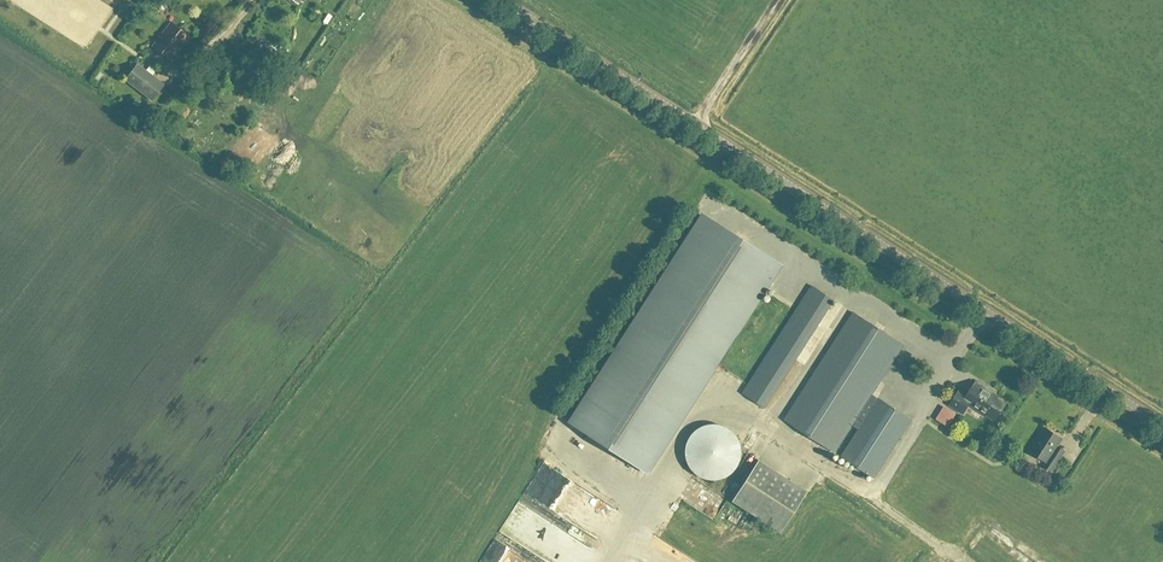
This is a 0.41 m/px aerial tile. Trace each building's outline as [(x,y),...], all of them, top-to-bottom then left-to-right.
[(317,5),(312,18),(319,21),(324,7),(317,5)] [(171,59),(190,35),(171,21),(153,45),(171,59)] [(165,84),(138,63),(125,79),(152,100),(165,84)] [(261,125),(247,145),(261,154),(274,134),(261,125)] [(859,419),(905,346),(854,313),(785,421),(835,454),(852,428),(858,432),(841,457),(876,479),(913,422),(879,401),(865,423),(859,419)] [(775,343),(743,393),(765,408),(797,358),(775,343)] [(969,403),(995,420),(1005,404),(991,395),(992,392),(976,382),(968,396),(960,391),(951,405),(963,413),(969,403)] [(949,426),(958,413),(945,405),(937,418),(949,426)] [(697,428),(693,431),(689,436),(687,441),(685,445),(684,452),(685,457),(687,463),(691,469),(694,473),(697,475),(704,478),(708,480),(715,480),(720,479),(726,477),(730,474),(734,471),(737,467),(739,463),(741,457),(742,452),(741,447),(740,441),(736,435),(733,431),(729,428),(723,425),(717,423),(712,423),(705,424),(701,426),(697,428)] [(1044,466),(1052,471),(1060,459),(1053,454),(1063,438),(1046,427),(1031,451),(1047,462),(1044,466)] [(807,491),(759,460),(732,501),(780,532),(807,491)] [(715,516),(718,506),(708,503),(705,512),(715,516)] [(571,524),(569,532),(584,536),(586,528),(571,524)]
